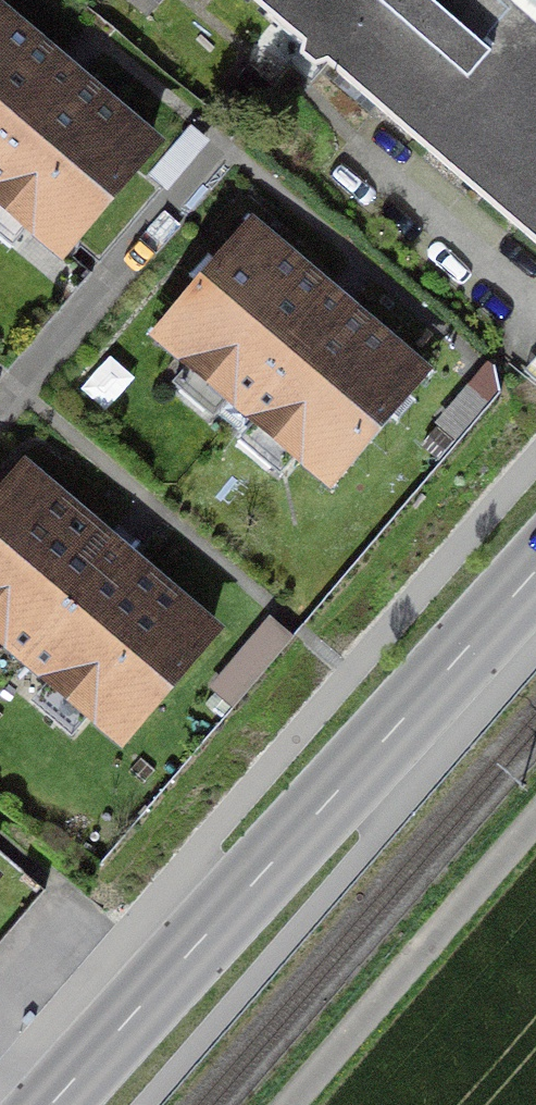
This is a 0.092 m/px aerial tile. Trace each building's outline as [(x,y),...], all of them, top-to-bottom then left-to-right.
[(301,47),(300,61),(315,75),(327,74),(535,255),(535,0),(242,0),(301,47)] [(153,143),(67,70),(0,12),(0,201),(60,252),(153,143)] [(334,482),(426,374),(340,300),(255,228),(163,336),(334,482)] [(522,375),(535,387),(535,360),(522,375)] [(420,449),(439,465),(501,395),(487,365),(434,426),(437,429),(420,449)] [(120,547),(31,472),(0,508),(0,639),(121,741),(216,629),(120,547)]
